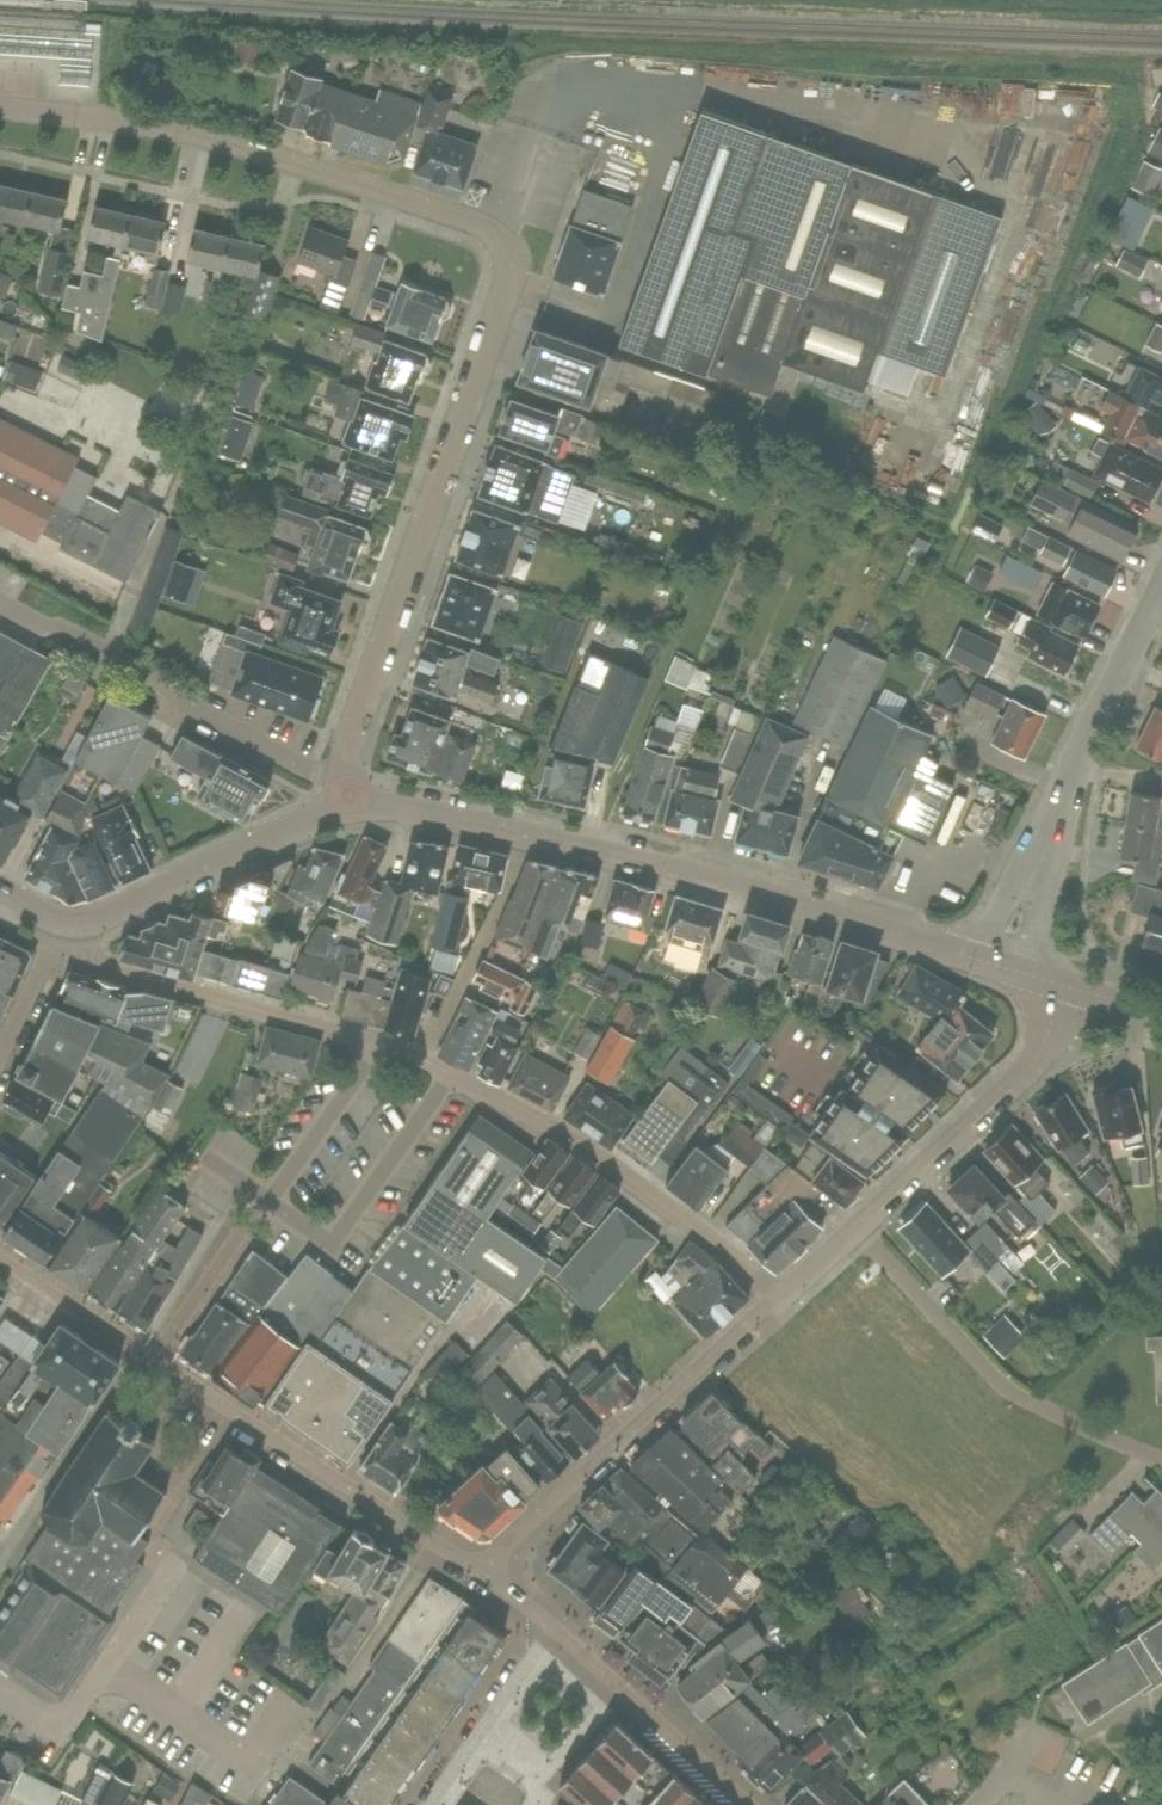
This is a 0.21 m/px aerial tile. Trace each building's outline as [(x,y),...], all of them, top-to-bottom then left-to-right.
[(146,58),(143,71),(156,74),(159,62),(146,58)] [(387,161),(404,155),(422,101),(380,88),(377,99),(321,81),(322,77),(293,68),(277,115),(304,124),(308,131),(330,138),(341,146),(387,161)] [(414,170),(463,186),(478,143),(437,130),(439,124),(442,125),(454,89),(431,81),(417,124),(427,127),(414,170)] [(702,109),(619,342),(708,374),(710,374),(710,372),(771,394),(783,359),(864,388),(867,379),(868,376),(877,350),(919,364),(937,371),(945,374),(946,374),(1003,215),(934,190),(831,155),(826,169),(801,161),(807,146),(702,109)] [(1161,157),(1161,127),(1160,126),(1148,150),(1161,157)] [(826,169),(831,155),(807,146),(801,161),(826,169)] [(595,190),(584,186),(572,223),(571,223),(553,274),(603,292),(633,204),(608,195),(610,188),(635,197),(645,171),(596,153),(586,180),(597,184),(595,190)] [(1151,194),(1161,169),(1161,166),(1143,158),(1131,185),(1151,194)] [(32,190),(0,182),(0,215),(18,219),(25,221),(32,190)] [(32,190),(25,221),(55,228),(51,245),(49,245),(40,289),(60,293),(70,250),(69,249),(74,228),(61,226),(68,198),(32,190)] [(113,256),(121,258),(124,244),(124,243),(131,212),(95,204),(88,235),(117,242),(113,256)] [(124,243),(124,244),(148,249),(146,259),(157,261),(159,251),(159,252),(167,220),(131,212),(124,243)] [(1110,233),(1126,241),(1135,224),(1118,215),(1110,233)] [(339,310),(355,263),(342,258),(349,238),(311,225),(298,260),(328,270),(325,280),(328,281),(320,303),(339,310)] [(187,258),(216,264),(212,278),(219,280),(223,266),(230,235),(194,227),(187,258)] [(7,232),(3,248),(18,252),(22,235),(15,233),(7,232)] [(230,235),(223,266),(244,271),(241,285),(254,288),(246,309),(265,316),(280,275),(260,268),(265,243),(230,235)] [(1116,263),(1140,275),(1149,259),(1124,246),(1116,263)] [(350,313),(365,319),(386,255),(371,249),(350,313)] [(108,255),(104,273),(117,276),(121,258),(113,256),(108,255)] [(161,306),(170,269),(155,265),(146,303),(161,306)] [(102,338),(117,276),(104,273),(84,268),(80,285),(68,282),(63,305),(81,309),(77,329),(102,338)] [(6,293),(12,275),(0,270),(0,291),(6,293)] [(207,277),(202,297),(215,300),(220,280),(219,280),(212,278),(207,277)] [(448,314),(451,306),(447,299),(448,297),(422,287),(423,286),(402,279),(387,323),(432,338),(439,319),(440,319),(441,317),(448,314)] [(372,299),(388,304),(393,288),(378,283),(372,299)] [(43,316),(30,311),(26,325),(38,329),(43,316)] [(19,324),(0,317),(0,331),(14,336),(19,324)] [(1158,321),(1147,343),(1161,351),(1161,349),(1161,323),(1158,321)] [(428,354),(428,352),(386,338),(388,332),(358,322),(352,340),(374,348),(370,357),(375,359),(367,384),(409,398),(418,374),(420,375),(421,373),(429,369),(431,361),(428,354)] [(654,369),(654,368),(636,362),(536,326),(518,377),(589,402),(590,401),(621,412),(632,382),(665,394),(667,388),(713,404),(718,392),(703,386),(654,369)] [(877,350),(868,376),(895,385),(894,389),(908,394),(917,369),(919,364),(877,350)] [(58,369),(76,376),(82,361),(64,354),(58,369)] [(43,370),(11,358),(4,377),(36,389),(43,370)] [(1161,375),(1140,365),(1125,395),(1148,406),(1152,397),(1161,402),(1161,375)] [(248,368),(236,401),(253,407),(265,375),(248,368)] [(406,435),(414,412),(363,395),(365,390),(345,383),(331,378),(324,397),(338,402),(335,411),(352,417),(344,439),(393,456),(401,433),(406,435)] [(1111,390),(1102,406),(1111,411),(1102,430),(1124,441),(1126,436),(1161,454),(1161,415),(1111,390)] [(559,412),(512,396),(501,428),(547,444),(545,449),(558,453),(564,435),(552,431),(554,426),(575,433),(579,420),(584,421),(579,435),(596,441),(603,421),(581,414),(582,412),(562,405),(559,412)] [(1040,433),(1055,421),(1038,399),(1023,412),(1040,433)] [(780,433),(786,415),(764,407),(758,425),(780,433)] [(233,415),(220,452),(241,458),(253,421),(233,415)] [(335,437),(337,425),(293,415),(290,427),(335,437)] [(160,507),(128,491),(120,507),(120,508),(118,507),(89,493),(98,475),(76,464),(80,456),(0,416),(0,521),(38,540),(42,531),(63,541),(60,547),(122,578),(126,580),(128,577),(162,508),(160,507)] [(1075,431),(1080,422),(1068,416),(1063,425),(1075,431)] [(1161,476),(1161,469),(1147,462),(1149,460),(1099,435),(1092,450),(1102,455),(1094,473),(1126,488),(1127,486),(1151,498),(1161,476)] [(575,471),(546,461),(546,459),(496,442),(479,492),(529,510),(529,509),(558,519),(575,471)] [(386,491),(393,471),(348,456),(348,458),(343,459),(341,464),(339,469),(343,473),(342,475),(312,465),(311,468),(307,480),(305,484),(340,496),(338,502),(371,514),(379,489),(386,491)] [(1091,496),(1098,480),(1072,466),(1063,484),(1091,496)] [(648,489),(589,468),(585,480),(644,500),(648,489)] [(1138,525),(1042,478),(1031,502),(1064,518),(1062,522),(1071,528),(1069,532),(1121,558),(1138,525)] [(329,507),(287,493),(280,514),(312,524),(307,540),(316,543),(309,566),(324,571),(327,568),(349,576),(358,548),(360,549),(360,548),(367,544),(368,545),(371,534),(371,533),(367,526),(368,525),(328,512),(329,507)] [(518,523),(473,506),(456,556),(502,573),(517,530),(539,538),(543,525),(521,516),(518,523)] [(972,530),(994,541),(1003,524),(982,513),(972,530)] [(184,530),(166,523),(141,595),(129,628),(138,632),(147,635),(184,530)] [(1030,525),(1023,538),(1042,548),(1048,534),(1030,525)] [(917,534),(897,579),(910,584),(930,540),(917,534)] [(1117,568),(1048,534),(1042,548),(1040,551),(1064,563),(1067,556),(1072,559),(1065,574),(1104,593),(1117,568)] [(261,559),(293,572),(300,552),(269,539),(261,559)] [(1019,557),(1008,552),(1000,568),(1012,573),(1019,557)] [(176,559),(164,593),(169,595),(195,603),(206,569),(182,561),(176,559)] [(991,568),(978,562),(969,580),(982,586),(991,568)] [(271,599),(292,607),(281,638),(307,648),(309,643),(331,651),(338,629),(331,626),(341,598),(301,585),(303,579),(281,571),(271,599)] [(451,571),(433,621),(479,637),(496,586),(451,571)] [(1084,634),(1100,602),(1069,587),(1069,588),(1054,581),(1039,611),(1054,619),(1053,621),(1070,629),(1071,627),(1084,634)] [(1010,627),(1018,609),(994,597),(986,615),(1010,627)] [(1066,672),(1079,644),(1050,630),(1052,627),(1031,616),(1019,641),(1032,647),(1029,654),(1066,672)] [(265,633),(238,624),(235,633),(262,642),(265,633)] [(988,675),(1002,645),(961,625),(947,654),(988,675)] [(209,678),(233,687),(232,690),(245,695),(308,717),(323,673),(259,651),(262,642),(235,633),(226,630),(223,639),(222,639),(209,678)] [(834,633),(793,720),(848,745),(888,658),(834,633)] [(429,635),(413,681),(455,695),(459,686),(493,698),(499,682),(464,670),(467,660),(494,670),(500,655),(473,644),(471,650),(429,635)] [(544,665),(564,672),(572,650),(552,643),(544,665)] [(614,760),(649,675),(590,651),(577,682),(576,681),(550,745),(539,794),(586,804),(597,757),(614,760)] [(708,690),(714,673),(697,667),(691,684),(708,690)] [(79,694),(86,679),(72,671),(71,672),(64,685),(79,694)] [(954,675),(936,686),(948,705),(966,694),(954,675)] [(994,718),(1006,694),(977,680),(965,704),(994,718)] [(160,743),(142,733),(152,715),(110,692),(75,757),(135,789),(160,743)] [(1012,698),(992,739),(1025,755),(1045,713),(1012,698)] [(954,783),(933,773),(939,760),(923,753),(933,732),(871,702),(800,854),(800,858),(803,860),(879,884),(904,832),(926,842),(954,783)] [(1156,704),(1136,745),(1161,758),(1161,707),(1156,704)] [(432,769),(438,771),(452,732),(446,730),(450,718),(413,705),(403,733),(396,731),(387,754),(408,761),(407,762),(419,767),(420,766),(432,770),(432,769)] [(751,732),(758,715),(743,708),(736,725),(735,725),(719,765),(736,771),(751,732)] [(653,819),(672,758),(681,761),(696,725),(660,713),(656,726),(652,724),(646,745),(645,745),(623,812),(653,819)] [(736,837),(788,851),(799,813),(777,807),(809,734),(767,715),(731,796),(746,800),(736,837)] [(269,777),(183,732),(171,754),(208,775),(198,794),(246,819),(259,796),(265,794),(270,785),(268,779),(269,777)] [(438,771),(436,776),(461,785),(476,741),(452,732),(438,771)] [(0,790),(0,860),(3,862),(32,809),(42,814),(68,765),(39,749),(12,797),(0,790)] [(711,832),(720,798),(714,796),(720,773),(690,765),(675,761),(669,786),(673,787),(665,821),(711,832)] [(1161,787),(1160,794),(1133,789),(1127,822),(1155,827),(1161,828),(1161,786),(1161,787)] [(77,898),(90,896),(72,861),(67,859),(74,847),(80,834),(84,804),(59,790),(45,817),(54,821),(26,875),(66,896),(77,898)] [(93,816),(123,880),(150,865),(135,833),(139,830),(132,815),(130,816),(123,801),(93,816)] [(1127,822),(1121,854),(1135,857),(1132,877),(1156,882),(1160,860),(1159,860),(1161,844),(1161,828),(1155,827),(1127,822)] [(382,888),(370,882),(388,843),(366,833),(348,872),(344,870),(336,887),(374,905),(381,891),(382,888)] [(72,861),(90,896),(116,884),(93,837),(74,847),(67,859),(72,861)] [(385,876),(382,888),(381,891),(367,932),(396,943),(415,887),(414,886),(438,892),(449,844),(411,838),(402,881),(400,880),(385,876)] [(459,842),(451,879),(446,885),(445,889),(469,895),(472,883),(500,889),(509,853),(459,842)] [(300,862),(290,885),(287,892),(286,894),(294,898),(303,902),(307,892),(323,900),(344,852),(314,845),(306,865),(300,862)] [(215,905),(256,916),(258,912),(265,914),(294,860),(294,858),(293,856),(292,855),(290,856),(219,888),(215,905)] [(496,934),(529,948),(561,865),(528,857),(513,897),(511,896),(496,934)] [(600,874),(563,865),(531,947),(547,954),(560,922),(578,929),(600,874)] [(660,889),(615,877),(604,917),(654,931),(658,917),(653,915),(660,889)] [(1138,881),(1130,910),(1149,915),(1142,941),(1161,947),(1161,888),(1138,881)] [(287,892),(280,888),(269,910),(284,917),(294,898),(286,894),(287,892)] [(432,940),(456,946),(469,895),(445,889),(432,940)] [(723,907),(676,893),(666,928),(673,930),(666,953),(707,965),(723,907)] [(202,951),(203,951),(209,932),(219,935),(221,928),(226,930),(229,919),(214,915),(214,914),(194,909),(191,917),(171,911),(168,921),(161,918),(158,920),(154,919),(149,921),(146,925),(143,926),(141,935),(127,931),(126,935),(122,939),(120,945),(122,951),(121,955),(194,976),(196,971),(202,951)] [(781,948),(788,924),(772,919),(756,913),(753,913),(750,914),(748,916),(747,918),(742,936),(741,935),(740,939),(726,935),(718,962),(719,963),(718,966),(712,963),(692,1001),(721,1016),(741,978),(738,976),(740,969),(758,974),(755,982),(775,989),(775,986),(777,987),(783,970),(776,968),(782,948),(781,948)] [(580,942),(599,947),(606,921),(588,917),(580,942)] [(301,951),(291,985),(332,997),(340,972),(361,978),(366,958),(358,956),(360,948),(341,942),(338,952),(329,949),(335,927),(320,923),(308,943),(305,952),(301,951)] [(815,935),(804,931),(796,957),(792,955),(788,970),(811,977),(804,1002),(815,1005),(823,981),(821,980),(833,940),(832,937),(819,933),(815,935)] [(13,993),(14,990),(31,954),(28,947),(5,937),(0,935),(0,1019),(13,993)] [(867,1004),(889,963),(889,962),(889,961),(888,960),(887,959),(874,955),(876,951),(843,941),(822,1007),(836,1011),(841,993),(859,998),(858,1002),(867,1004)] [(202,951),(196,971),(283,996),(291,971),(241,956),(240,957),(211,948),(209,953),(203,951),(202,951)] [(537,985),(484,958),(475,978),(483,982),(480,986),(501,997),(504,992),(515,998),(510,1008),(523,1014),(537,985)] [(916,963),(899,994),(939,1017),(919,1042),(960,1074),(994,1031),(959,1003),(966,991),(916,963)] [(400,973),(396,988),(384,985),(384,981),(367,976),(363,989),(364,990),(378,994),(393,998),(385,1026),(415,1034),(422,1008),(426,1010),(435,991),(424,987),(427,976),(402,965),(401,971),(400,973)] [(144,988),(128,988),(119,985),(119,983),(100,976),(97,978),(88,974),(69,967),(65,978),(61,987),(57,991),(57,999),(116,1021),(115,1025),(128,1030),(133,1018),(164,1026),(172,996),(144,988)] [(584,985),(602,994),(608,982),(590,973),(584,985)] [(786,993),(790,980),(781,977),(775,998),(791,1005),(794,996),(786,993)] [(364,990),(363,989),(348,985),(340,1013),(356,1017),(364,990)] [(364,990),(356,1017),(370,1022),(378,994),(364,990)] [(378,994),(370,1022),(385,1026),(393,998),(378,994)] [(465,999),(441,1048),(443,1054),(469,1067),(486,1033),(494,1017),(490,1015),(491,1012),(465,999)] [(633,1036),(647,1011),(626,1000),(612,1024),(611,1023),(585,1068),(611,1082),(635,1037),(633,1036)] [(34,1039),(80,1065),(107,1080),(149,1104),(152,1105),(170,1072),(144,1059),(152,1041),(53,1001),(52,1002),(34,1039)] [(514,1042),(520,1029),(498,1019),(492,1032),(497,1034),(492,1043),(489,1041),(478,1062),(483,1064),(479,1072),(500,1082),(518,1044),(514,1042)] [(321,1038),(267,1025),(258,1062),(311,1076),(321,1038)] [(574,1050),(588,1057),(601,1033),(587,1026),(574,1050)] [(689,1045),(696,1034),(687,1027),(679,1038),(689,1045)] [(739,1074),(762,1043),(753,1036),(730,1067),(739,1074)] [(80,1065),(34,1039),(16,1074),(60,1100),(80,1065)] [(809,1133),(868,1173),(891,1151),(911,1131),(906,1127),(947,1089),(878,1042),(847,1088),(842,1084),(809,1133)] [(668,1078),(623,1138),(651,1160),(658,1151),(667,1157),(683,1136),(706,1105),(710,1108),(715,1101),(713,1099),(728,1080),(706,1063),(680,1044),(659,1071),(668,1078)] [(734,1088),(787,1125),(794,1115),(748,1083),(751,1078),(753,1080),(769,1058),(759,1052),(734,1088)] [(508,1086),(553,1109),(569,1078),(524,1054),(508,1086)] [(254,1109),(263,1077),(241,1070),(232,1102),(254,1109)] [(76,1110),(60,1100),(16,1074),(1,1105),(21,1117),(23,1113),(39,1123),(48,1108),(70,1121),(76,1110)] [(184,1088),(168,1078),(144,1122),(161,1131),(184,1088)] [(129,1133),(149,1104),(107,1080),(104,1085),(101,1083),(59,1147),(3,1231),(46,1259),(84,1201),(129,1133)] [(565,1114),(611,1146),(634,1112),(588,1081),(565,1114)] [(1144,1140),(1130,1085),(1112,1089),(1110,1084),(1093,1088),(1105,1136),(1121,1132),(1125,1145),(1144,1140)] [(1088,1128),(1066,1092),(1036,1111),(1058,1147),(1062,1144),(1072,1160),(1088,1150),(1079,1134),(1088,1128)] [(370,1264),(448,1317),(479,1272),(517,1298),(547,1254),(488,1213),(532,1149),(479,1113),(405,1220),(370,1264)] [(763,1144),(749,1133),(734,1122),(719,1142),(703,1147),(696,1141),(665,1182),(698,1207),(728,1166),(737,1155),(750,1164),(763,1144)] [(1039,1190),(1051,1178),(1037,1162),(1044,1155),(1014,1122),(994,1140),(1000,1147),(991,1155),(1026,1194),(1019,1200),(1039,1222),(1056,1208),(1039,1190)] [(570,1151),(548,1137),(523,1170),(533,1178),(519,1197),(530,1205),(570,1151)] [(821,1165),(811,1178),(825,1189),(847,1206),(866,1180),(830,1152),(829,1153),(812,1141),(804,1152),(821,1165)] [(750,1164),(747,1168),(766,1183),(788,1162),(764,1145),(763,1144),(750,1164)] [(22,1164),(0,1149),(0,1226),(35,1173),(22,1164)] [(595,1169),(574,1154),(533,1208),(544,1216),(559,1196),(569,1204),(595,1169)] [(1131,1156),(1133,1183),(1150,1181),(1148,1155),(1131,1156)] [(749,1241),(748,1242),(777,1270),(821,1225),(804,1209),(825,1189),(811,1178),(788,1162),(766,1183),(749,1199),(761,1210),(772,1220),(749,1241)] [(1079,1176),(1096,1193),(1110,1179),(1093,1162),(1079,1176)] [(955,1181),(950,1186),(979,1218),(991,1206),(1018,1235),(1036,1219),(1009,1189),(1002,1195),(974,1165),(966,1172),(961,1170),(954,1177),(955,1181)] [(619,1188),(599,1172),(558,1226),(569,1234),(583,1215),(594,1222),(619,1188)] [(46,1262),(86,1289),(121,1236),(91,1215),(110,1187),(100,1180),(46,1262)] [(122,1243),(90,1291),(115,1308),(147,1259),(162,1238),(186,1205),(175,1196),(179,1190),(176,1188),(165,1180),(160,1187),(162,1188),(133,1228),(134,1229),(124,1244),(122,1243)] [(746,1203),(725,1223),(737,1232),(761,1210),(749,1199),(746,1203)] [(930,1199),(902,1224),(945,1270),(968,1249),(987,1271),(1002,1257),(1012,1249),(1012,1248),(987,1219),(966,1238),(930,1199)] [(504,1215),(531,1236),(542,1222),(514,1201),(504,1215)] [(616,1204),(557,1277),(594,1316),(658,1237),(616,1204)] [(761,1210),(737,1232),(749,1241),(772,1220),(761,1210)] [(147,1259),(115,1308),(118,1310),(146,1329),(177,1278),(203,1233),(189,1225),(176,1246),(162,1238),(147,1259)] [(539,1243),(550,1251),(562,1236),(551,1227),(539,1243)] [(715,1259),(690,1239),(667,1268),(684,1287),(673,1298),(706,1334),(749,1295),(715,1258),(715,1259)] [(252,1321),(289,1274),(255,1249),(254,1248),(254,1247),(253,1246),(236,1272),(210,1311),(195,1333),(193,1331),(180,1351),(195,1361),(212,1372),(252,1321)] [(307,1251),(289,1274),(252,1321),(212,1372),(226,1382),(247,1396),(253,1400),(254,1400),(256,1399),(257,1397),(299,1344),(286,1333),(335,1273),(316,1258),(307,1251)] [(448,1317),(370,1264),(353,1287),(335,1273),(286,1333),(299,1344),(257,1397),(286,1417),(312,1435),(349,1461),(448,1317)] [(1004,1313),(983,1333),(1004,1356),(1026,1336),(1004,1313)] [(5,1315),(0,1322),(0,1338),(20,1351),(32,1333),(5,1315)] [(525,1333),(507,1317),(456,1372),(475,1388),(525,1333)] [(7,1487),(9,1489),(10,1487),(9,1486),(19,1472),(20,1473),(21,1471),(20,1470),(23,1465),(39,1475),(42,1478),(119,1362),(120,1361),(61,1321),(46,1342),(32,1363),(26,1358),(18,1353),(0,1380),(0,1498),(7,1487)] [(1146,1331),(1147,1346),(1154,1345),(1157,1399),(1161,1399),(1161,1331),(1146,1331)] [(46,1342),(32,1333),(20,1351),(18,1353),(26,1358),(32,1363),(46,1342)] [(468,1351),(453,1338),(424,1369),(439,1383),(468,1351)] [(9,1358),(0,1352),(0,1371),(9,1358)] [(609,1413),(624,1399),(626,1402),(628,1400),(637,1397),(640,1389),(642,1387),(629,1373),(631,1371),(628,1368),(629,1364),(624,1359),(621,1359),(618,1356),(604,1369),(591,1354),(572,1371),(585,1386),(584,1386),(609,1413)] [(510,1420),(527,1439),(517,1448),(547,1480),(571,1458),(525,1407),(527,1405),(495,1369),(476,1387),(507,1423),(510,1420)] [(526,1398),(576,1453),(601,1431),(551,1375),(537,1388),(526,1398)] [(726,1433),(744,1452),(751,1445),(761,1455),(771,1445),(756,1429),(754,1430),(745,1420),(744,1421),(712,1388),(683,1415),(683,1423),(708,1449),(726,1433)] [(0,1611),(0,1663),(3,1665),(12,1671),(15,1667),(37,1681),(61,1698),(116,1616),(113,1614),(110,1612),(144,1563),(137,1558),(140,1553),(149,1539),(147,1538),(141,1534),(139,1533),(147,1521),(156,1507),(167,1490),(136,1470),(145,1456),(155,1441),(138,1430),(137,1429),(142,1422),(135,1418),(129,1414),(124,1421),(122,1419),(107,1409),(86,1440),(42,1507),(48,1522),(48,1523),(24,1557),(28,1560),(32,1563),(0,1611)] [(391,1420),(359,1467),(395,1491),(417,1458),(413,1454),(428,1433),(413,1422),(407,1431),(391,1420)] [(715,1492),(711,1488),(722,1477),(671,1425),(629,1464),(651,1487),(704,1528),(719,1513),(732,1499),(720,1487),(715,1492)] [(747,1484),(757,1475),(739,1456),(744,1452),(726,1433),(708,1449),(715,1457),(712,1459),(741,1490),(747,1484)] [(223,1511),(259,1457),(244,1447),(241,1451),(227,1442),(211,1467),(206,1463),(189,1489),(223,1511)] [(524,1497),(540,1482),(507,1446),(487,1465),(484,1461),(440,1501),(442,1504),(440,1508),(441,1512),(444,1516),(448,1517),(453,1516),(455,1518),(457,1517),(470,1526),(478,1532),(484,1531),(491,1531),(500,1523),(526,1499),(524,1497)] [(259,1457),(223,1511),(194,1557),(279,1613),(334,1532),(346,1514),(259,1457)] [(699,1532),(662,1506),(621,1464),(604,1480),(580,1502),(600,1525),(606,1519),(631,1540),(667,1571),(664,1574),(712,1610),(727,1591),(748,1608),(768,1581),(746,1565),(747,1565),(713,1535),(700,1533),(699,1532)] [(1141,1541),(1142,1542),(1161,1521),(1161,1491),(1158,1487),(1143,1502),(1132,1490),(1089,1533),(1110,1553),(1131,1531),(1141,1541)] [(209,1514),(197,1506),(184,1526),(196,1534),(209,1514)] [(1050,1539),(1063,1553),(1087,1531),(1073,1517),(1050,1539)] [(610,1537),(584,1518),(556,1557),(549,1566),(573,1583),(573,1584),(582,1590),(581,1591),(586,1595),(593,1599),(595,1596),(600,1601),(626,1565),(627,1565),(636,1554),(611,1536),(610,1537)] [(1142,1542),(1141,1541),(1133,1549),(1154,1569),(1161,1560),(1161,1521),(1142,1542)] [(356,1529),(354,1528),(339,1553),(328,1547),(316,1568),(327,1575),(330,1570),(347,1579),(344,1585),(354,1591),(321,1641),(349,1660),(379,1615),(372,1611),(380,1599),(384,1601),(396,1581),(395,1581),(407,1561),(388,1550),(373,1541),(374,1539),(372,1538),(367,1529),(356,1529)] [(597,1614),(593,1619),(604,1627),(614,1634),(615,1634),(622,1624),(647,1591),(682,1617),(693,1602),(636,1561),(600,1609),(597,1614)] [(371,1804),(384,1804),(391,1794),(401,1780),(419,1755),(444,1719),(455,1703),(458,1698),(490,1653),(495,1645),(504,1633),(501,1631),(493,1625),(491,1624),(471,1610),(473,1607),(475,1604),(463,1596),(429,1575),(369,1663),(374,1667),(309,1762),(335,1780),(344,1786),(371,1804)] [(706,1641),(699,1636),(679,1620),(676,1624),(647,1601),(620,1635),(637,1648),(636,1649),(630,1657),(647,1671),(662,1682),(679,1660),(684,1663),(695,1649),(698,1651),(706,1641)] [(751,1617),(760,1630),(779,1616),(770,1603),(751,1617)] [(1111,1617),(1120,1630),(1136,1619),(1127,1606),(1111,1617)] [(766,1638),(760,1630),(751,1617),(721,1638),(694,1658),(699,1664),(678,1680),(704,1713),(752,1678),(738,1659),(766,1638)] [(1126,1639),(1062,1681),(1087,1721),(1151,1680),(1159,1682),(1161,1680),(1161,1617),(1138,1632),(1139,1634),(1127,1641),(1126,1639)] [(713,1618),(699,1636),(706,1641),(707,1639),(712,1643),(722,1634),(726,1629),(713,1618)] [(318,1711),(325,1701),(345,1672),(335,1664),(307,1702),(318,1711)] [(761,1693),(752,1681),(706,1717),(731,1742),(741,1752),(737,1757),(771,1790),(805,1754),(787,1737),(790,1734),(820,1712),(809,1696),(795,1706),(777,1681),(761,1693)] [(312,1732),(323,1740),(351,1699),(343,1694),(334,1708),(330,1706),(312,1732)] [(865,1733),(855,1719),(848,1709),(799,1745),(812,1763),(836,1746),(841,1753),(866,1734),(865,1733)] [(704,1799),(694,1790),(618,1720),(591,1750),(560,1783),(574,1797),(565,1804),(711,1804),(704,1799)] [(11,1779),(15,1782),(27,1760),(13,1751),(8,1762),(0,1758),(0,1799),(11,1779)] [(864,1804),(841,1782),(847,1776),(831,1759),(798,1778),(804,1783),(784,1804),(863,1804),(864,1804)] [(132,1778),(101,1762),(82,1799),(93,1804),(97,1804),(98,1802),(103,1804),(102,1804),(119,1804),(132,1778)] [(24,1800),(36,1776),(22,1769),(10,1793),(24,1800)] [(171,1800),(182,1783),(165,1773),(154,1789),(171,1800)] [(290,1773),(268,1804),(366,1804),(339,1786),(333,1794),(329,1801),(290,1773)] [(904,1775),(887,1791),(874,1804),(932,1804),(904,1775)] [(49,1782),(36,1776),(24,1800),(34,1804),(38,1804),(49,1782)] [(38,1804),(54,1804),(62,1789),(49,1782),(38,1804)] [(186,1793),(180,1804),(206,1804),(207,1803),(186,1793)] [(148,1796),(143,1804),(162,1804),(163,1803),(148,1796)]
